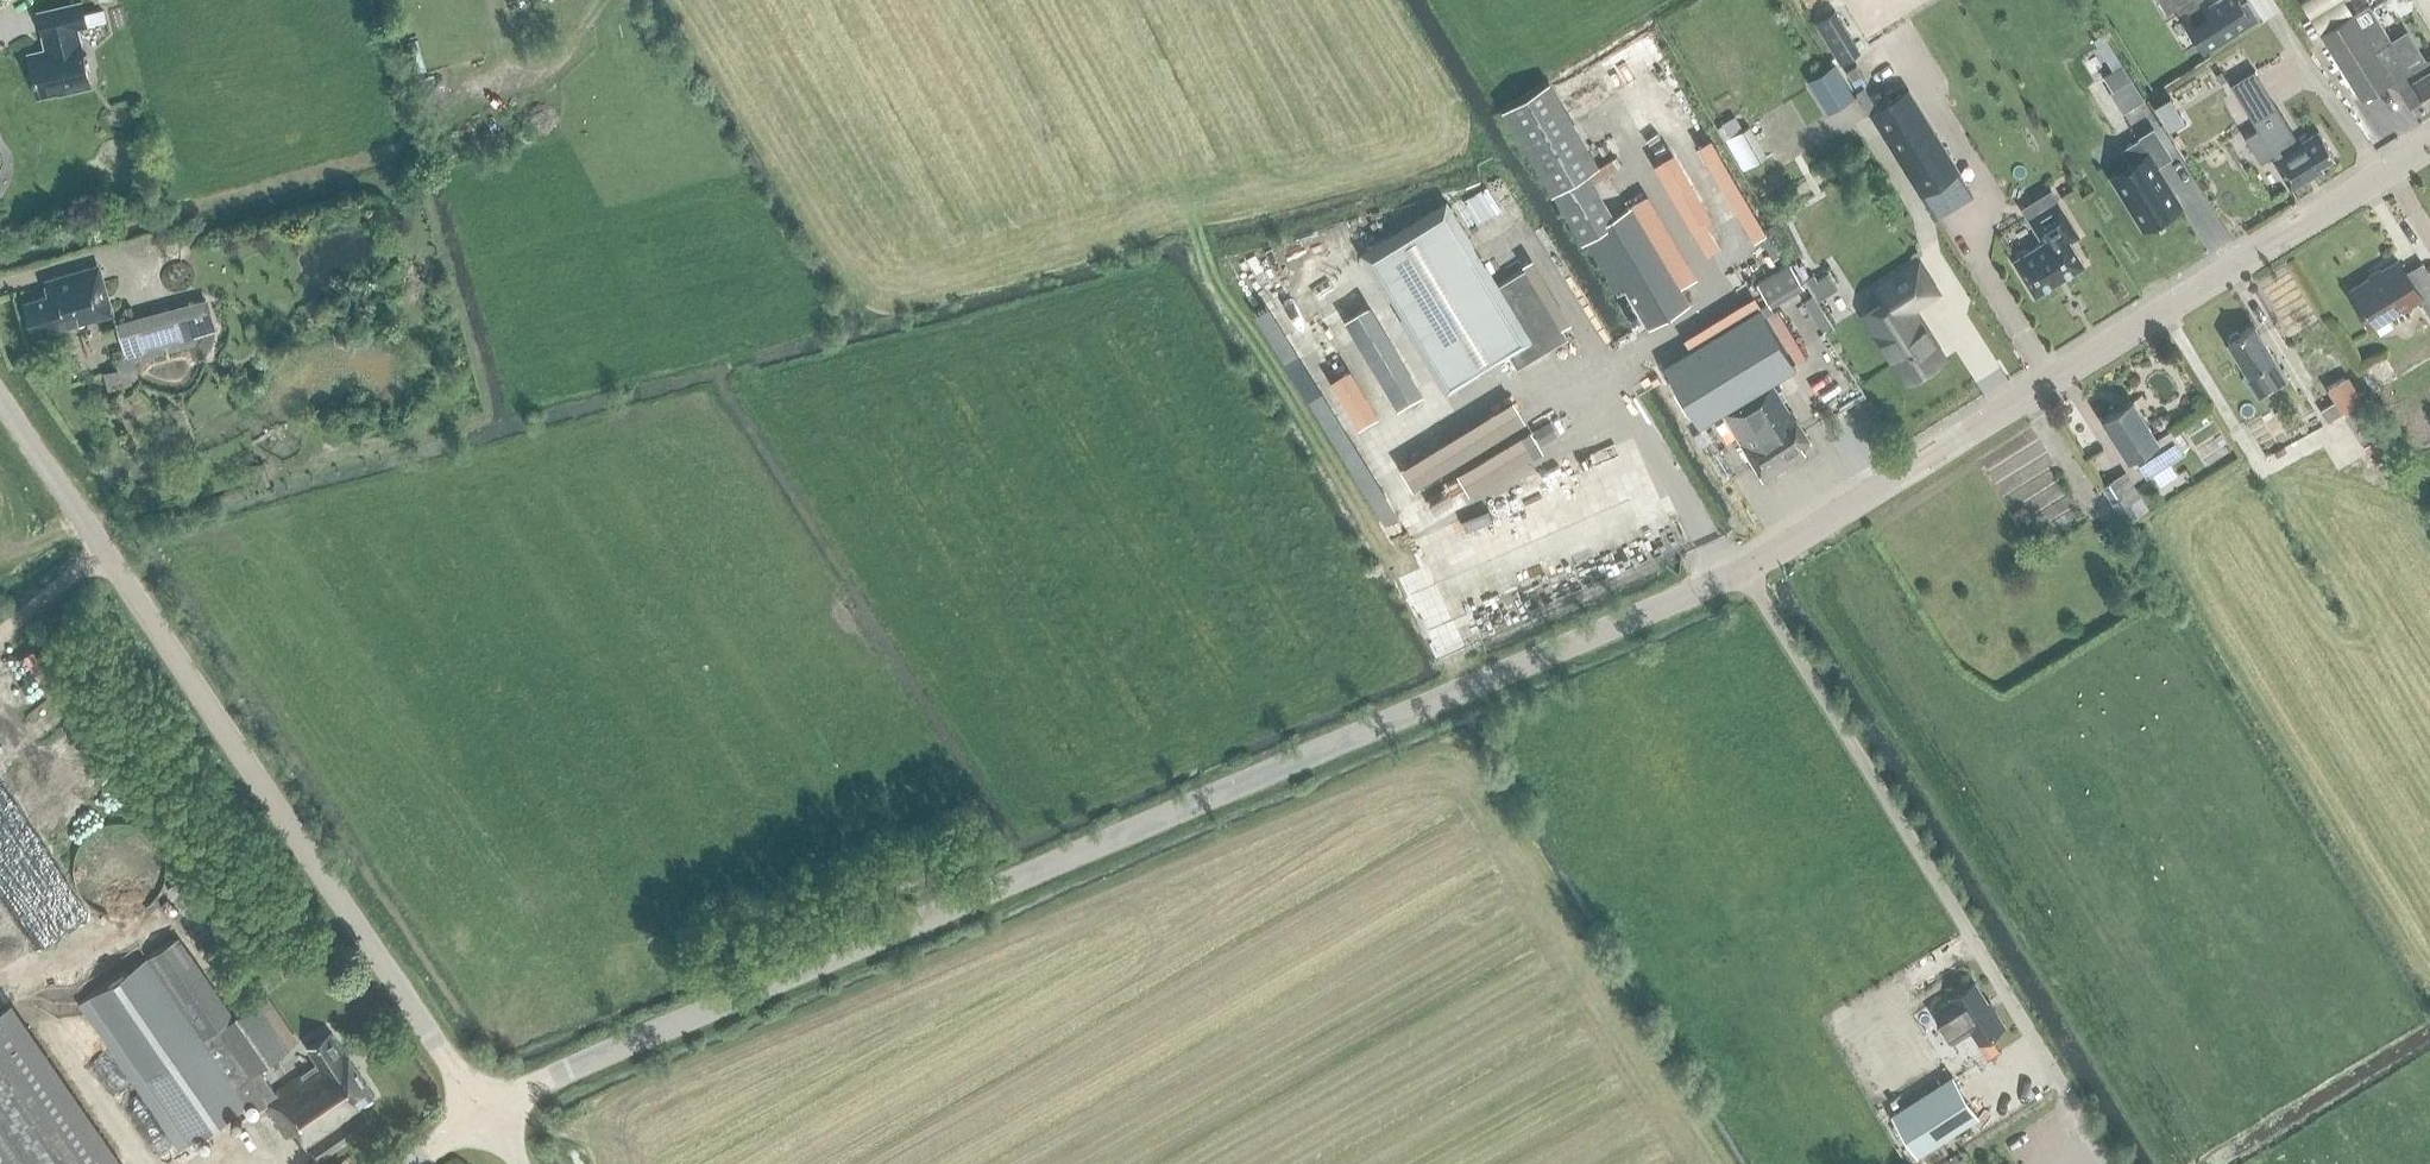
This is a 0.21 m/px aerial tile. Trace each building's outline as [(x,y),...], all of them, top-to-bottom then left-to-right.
[(2167,8),(2182,0),(2163,0),(2167,8)] [(2202,47),(2237,25),(2240,31),(2259,19),(2247,1),(2241,4),(2238,0),(2220,0),(2210,7),(2206,0),(2200,0),(2180,13),(2202,47)] [(77,44),(73,28),(105,20),(103,8),(82,13),(80,3),(36,13),(41,35),(42,35),(46,51),(26,56),(32,79),(33,79),(36,95),(58,90),(58,93),(88,86),(78,44),(77,44)] [(2320,35),(2360,100),(2393,79),(2399,89),(2397,91),(2408,110),(2423,101),(2426,106),(2429,104),(2429,58),(2409,71),(2368,5),(2320,35)] [(1840,62),(1859,51),(1834,10),(1816,22),(1840,62)] [(1604,97),(1666,62),(1647,28),(1585,63),(1604,97)] [(1808,82),(1827,112),(1853,95),(1834,66),(1808,82)] [(1689,301),(1681,287),(1694,280),(1643,195),(1631,202),(1634,207),(1617,218),(1588,169),(1598,163),(1548,79),(1502,106),(1553,191),(1555,191),(1583,239),(1594,233),(1649,325),(1689,301)] [(2111,90),(2109,92),(2122,113),(2144,100),(2131,79),(2111,90)] [(2184,118),(2170,94),(2155,103),(2169,127),(2184,118)] [(2291,140),(2272,109),(2250,122),(2269,153),(2291,140)] [(1880,133),(1932,213),(1968,190),(1916,110),(1880,133)] [(1750,126),(1726,141),(1743,169),(1767,155),(1750,126)] [(2137,137),(2138,139),(2121,149),(2131,165),(2113,177),(2144,227),(2158,219),(2159,221),(2168,215),(2167,213),(2177,207),(2160,179),(2163,177),(2156,165),(2172,156),(2153,127),(2137,137)] [(2274,160),(2291,188),(2323,169),(2320,164),(2329,158),(2315,134),(2274,160)] [(1751,239),(1764,231),(1706,137),(1692,145),(1751,239)] [(1719,244),(1671,150),(1652,160),(1700,254),(1719,244)] [(2079,234),(2058,200),(2029,217),(2043,241),(2013,259),(2034,294),(2084,264),(2069,240),(2079,234)] [(1369,254),(1448,383),(1504,348),(1516,368),(1567,336),(1525,267),(1491,289),(1442,210),(1369,254)] [(1867,312),(1907,375),(1942,353),(1912,306),(1938,289),(1919,259),(1891,276),(1900,291),(1867,312)] [(2428,315),(2429,314),(2429,277),(2422,263),(2404,274),(2397,262),(2350,291),(2373,328),(2418,300),(2428,315)] [(1789,264),(1757,283),(1771,307),(1803,288),(1789,264)] [(39,330),(40,335),(116,314),(110,294),(107,295),(103,282),(100,283),(95,266),(43,281),(47,295),(21,302),(30,333),(39,330)] [(123,349),(112,352),(114,359),(112,359),(114,369),(103,372),(108,389),(139,381),(134,361),(170,352),(170,350),(196,344),(194,338),(217,332),(208,298),(116,323),(123,349)] [(1266,340),(1281,333),(1265,299),(1250,306),(1266,340)] [(1395,336),(1386,340),(1368,301),(1356,307),(1399,401),(1420,391),(1395,336)] [(1759,307),(1662,365),(1698,425),(1721,411),(1740,442),(1739,443),(1762,480),(1804,453),(1801,447),(1811,441),(1791,409),(1789,410),(1771,381),(1795,367),(1759,307)] [(1825,314),(1815,320),(1823,332),(1833,326),(1825,314)] [(2243,378),(2257,402),(2288,383),(2253,326),(2238,336),(2236,334),(2228,339),(2229,341),(2226,343),(2247,376),(2243,378)] [(1371,417),(1327,330),(1304,342),(1348,429),(1371,417)] [(2295,349),(2306,368),(2319,389),(2343,375),(2319,334),(2295,349)] [(2373,394),(2398,380),(2386,357),(2361,371),(2373,394)] [(2362,403),(2346,378),(2327,390),(2343,415),(2362,403)] [(1406,483),(1531,421),(1520,398),(1395,460),(1406,483)] [(2157,439),(2132,400),(2101,419),(2128,461),(2134,457),(2145,477),(2184,452),(2182,449),(2169,431),(2157,439)] [(2362,403),(2343,415),(2359,440),(2378,428),(2362,403)] [(1530,449),(1573,424),(1565,409),(1521,433),(1530,449)] [(1517,432),(1453,472),(1466,493),(1530,453),(1517,432)] [(2102,486),(2105,490),(2115,506),(2138,491),(2125,471),(2102,486)] [(1376,483),(1363,490),(1379,521),(1393,514),(1376,483)] [(1612,554),(1621,575),(1661,558),(1652,537),(1612,554)] [(165,889),(165,881),(164,871),(161,861),(157,855),(150,847),(142,841),(134,837),(126,835),(117,835),(106,837),(100,839),(92,845),(86,850),(80,858),(77,864),(75,872),(74,881),(76,892),(79,900),(83,907),(89,914),(98,920),(105,924),(112,925),(123,926),(131,925),(139,922),(146,917),(153,911),(159,904),(163,895),(165,889)] [(329,1032),(305,1048),(316,1064),(274,1092),(258,1069),(289,1048),(257,1002),(203,1039),(148,959),(79,1007),(178,1151),(258,1096),(284,1136),(292,1131),(314,1163),(371,1125),(358,1106),(374,1096),(345,1053),(344,1053),(329,1032)] [(1957,1005),(1963,1015),(1950,1023),(1958,1036),(1971,1028),(1979,1042),(2005,1025),(1996,1010),(1993,1012),(1980,991),(1957,1005)] [(10,1006),(0,1013),(0,1163),(120,1163),(10,1006)] [(1977,1116),(1951,1076),(1891,1114),(1917,1154),(1977,1116)]
